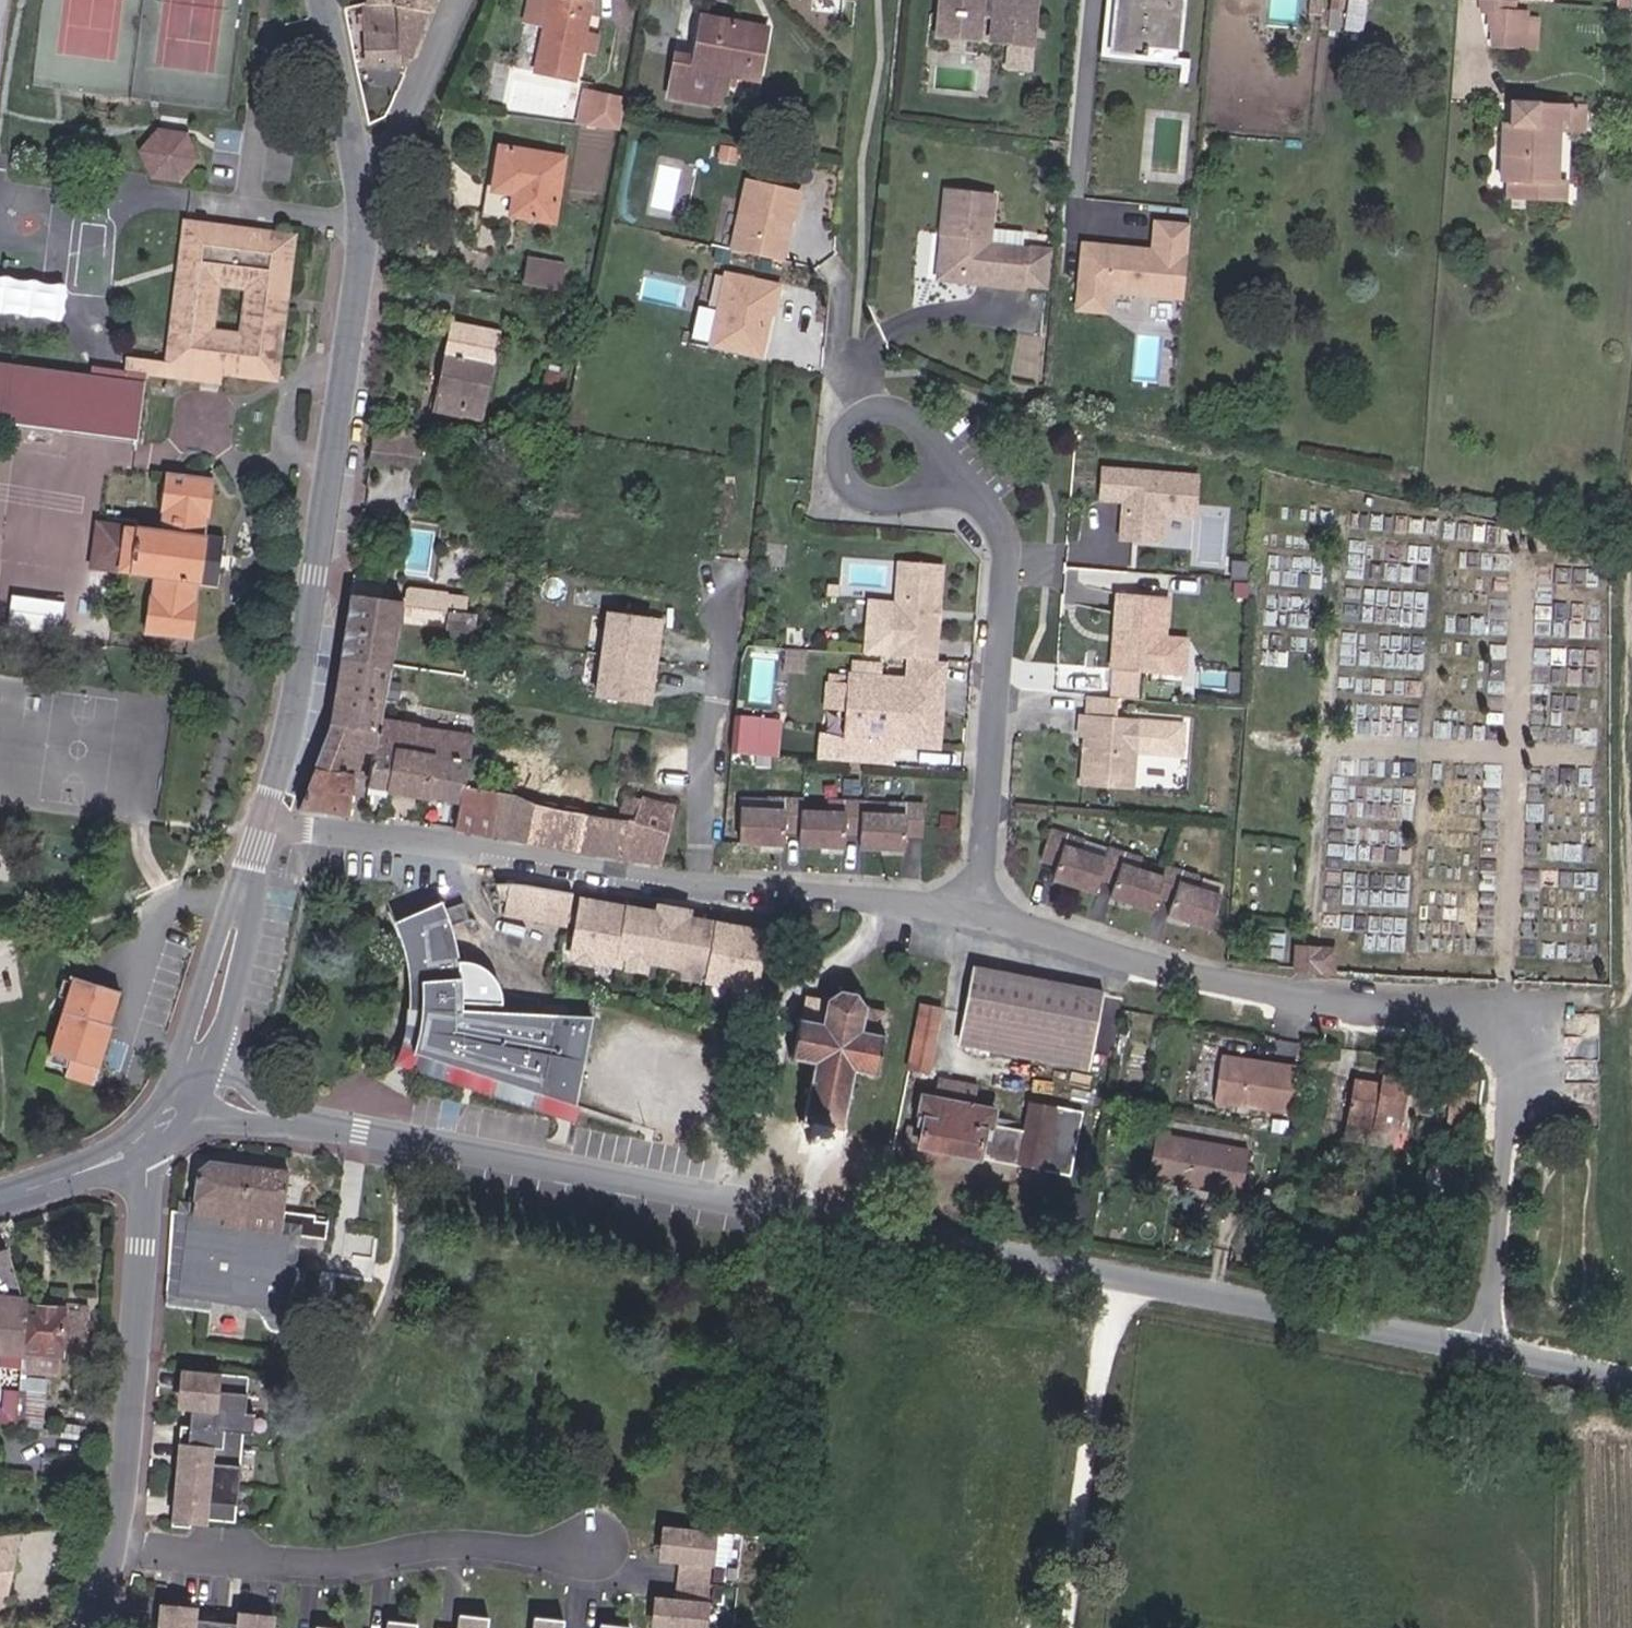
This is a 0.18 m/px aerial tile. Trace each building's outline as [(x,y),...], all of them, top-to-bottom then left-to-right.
[(431,0),(370,0),(368,6),(371,6),(388,4),(423,19),(431,0)] [(506,68),(573,81),(590,0),(520,0),(506,68)] [(942,0),(936,0),(932,21),(970,27),(974,6),(942,0)] [(974,6),(989,9),(986,31),(1023,37),(1029,0),(942,0),(974,6)] [(1095,65),(1172,76),(1171,87),(1188,88),(1191,63),(1177,60),(1178,51),(1145,49),(1145,59),(1109,56),(1114,0),(1102,0),(1095,65)] [(1178,51),(1184,0),(1114,0),(1109,56),(1145,59),(1145,49),(1178,51)] [(1322,0),(1310,0),(1309,13),(1321,14),(1322,0)] [(1342,30),(1346,0),(1332,0),(1328,28),(1342,30)] [(1360,0),(1349,0),(1348,21),(1364,23),(1366,0),(1360,0)] [(1496,12),(1529,15),(1530,1),(1518,0),(1484,0),(1485,11),(1496,12)] [(388,4),(371,6),(368,6),(362,7),(368,73),(400,69),(398,58),(388,4)] [(398,58),(408,58),(423,19),(388,4),(398,58)] [(1495,28),(1502,29),(1528,30),(1529,15),(1496,12),(1495,28)] [(732,71),(742,21),(703,13),(696,54),(671,50),(665,93),(717,102),(726,71),(732,71)] [(742,21),(732,71),(759,78),(769,26),(742,21)] [(1527,48),(1528,30),(1502,29),(1501,46),(1527,48)] [(619,100),(584,94),(578,124),(613,129),(619,100)] [(1577,122),(1578,110),(1520,106),(1519,127),(1507,127),(1503,182),(1515,182),(1514,202),(1572,205),(1573,183),(1564,183),(1566,138),(1566,122),(1577,122)] [(1577,122),(1566,122),(1566,138),(1590,139),(1592,111),(1578,110),(1577,122)] [(196,164),(185,138),(162,136),(143,155),(154,181),(179,185),(196,164)] [(564,154),(500,145),(488,213),(552,223),(564,154)] [(777,227),(779,219),(786,221),(791,194),(738,183),(724,252),(775,262),(781,233),(777,227)] [(993,194),(943,188),(939,227),(947,228),(944,253),(956,268),(983,270),(982,278),(1022,282),(1022,280),(1026,244),(1026,242),(988,238),(993,194)] [(1191,224),(1156,221),(1153,249),(1082,242),(1075,316),(1109,320),(1111,294),(1183,301),(1191,224)] [(211,368),(262,374),(279,236),(180,226),(165,363),(211,368)] [(956,268),(944,253),(947,228),(939,227),(934,273),(982,278),(983,270),(956,268)] [(1045,282),(1050,247),(1026,244),(1022,280),(1045,282)] [(566,265),(529,259),(526,280),(563,287),(566,265)] [(755,316),(757,306),(765,308),(770,280),(716,269),(701,344),(752,355),(759,322),(755,316)] [(70,279),(0,275),(0,310),(68,314),(70,279)] [(466,351),(493,355),(497,339),(451,329),(446,352),(465,355),(466,351)] [(465,355),(446,352),(432,412),(478,420),(493,355),(466,351),(465,355)] [(121,359),(120,373),(141,376),(208,385),(211,368),(165,363),(121,359)] [(120,373),(89,368),(87,378),(119,384),(120,373)] [(0,369),(0,421),(59,428),(65,377),(0,369)] [(134,437),(141,376),(120,373),(119,384),(87,378),(86,380),(65,377),(59,428),(134,437)] [(423,434),(372,429),(368,462),(420,469),(423,434)] [(1194,517),(1198,476),(1103,467),(1100,498),(1130,501),(1129,508),(1122,514),(1119,538),(1160,542),(1163,514),(1194,517)] [(123,526),(117,572),(152,579),(145,635),(190,641),(198,589),(219,591),(223,563),(225,547),(203,544),(210,483),(168,478),(160,531),(123,526)] [(91,522),(84,567),(117,572),(123,526),(91,522)] [(940,566),(896,562),(887,657),(907,659),(931,661),(940,566)] [(358,588),(351,587),(350,602),(380,607),(382,591),(358,588)] [(408,590),(404,610),(470,618),(472,598),(408,590)] [(1165,595),(1117,591),(1113,628),(1119,628),(1118,643),(1112,642),(1110,667),(1159,671),(1165,595)] [(341,662),(353,666),(391,676),(400,630),(404,610),(380,607),(350,602),(341,662)] [(474,618),(470,618),(404,610),(400,630),(470,640),(474,618)] [(608,610),(598,695),(651,701),(661,616),(608,610)] [(937,702),(941,663),(931,661),(907,659),(905,681),(847,675),(843,717),(863,719),(862,742),(889,745),(890,723),(909,725),(907,739),(927,741),(931,702),(937,702)] [(353,666),(341,662),(333,721),(345,725),(353,666)] [(369,785),(377,748),(383,717),(391,676),(353,666),(345,725),(366,732),(357,781),(369,785)] [(1086,715),(1080,714),(1078,738),(1084,739),(1080,787),(1131,791),(1138,719),(1116,717),(1117,697),(1088,695),(1086,715)] [(889,745),(933,749),(937,702),(931,702),(927,741),(907,739),(909,725),(890,723),(889,745)] [(781,756),(784,715),(733,712),(731,752),(781,756)] [(396,753),(388,795),(426,803),(436,761),(471,767),(475,735),(420,726),(420,723),(383,717),(377,748),(396,753)] [(841,740),(862,742),(863,719),(843,717),(841,740)] [(357,781),(366,732),(345,725),(333,721),(316,770),(357,781)] [(377,748),(369,785),(368,791),(388,795),(396,753),(377,748)] [(463,803),(466,788),(471,767),(436,761),(426,803),(458,810),(455,832),(492,838),(496,809),(463,803)] [(357,781),(316,770),(303,809),(350,816),(357,781)] [(496,809),(492,838),(507,841),(516,797),(466,788),(463,803),(496,809)] [(763,813),(764,802),(737,801),(737,813),(763,813)] [(920,838),(921,808),(886,806),(885,818),(860,817),(860,805),(825,804),(824,815),(799,815),(800,803),(764,802),(763,813),(737,813),(736,846),(780,847),(781,833),(797,834),(797,848),(841,849),(842,835),(858,836),(857,851),(901,852),(902,837),(920,838)] [(533,803),(526,843),(577,851),(583,813),(533,803)] [(824,815),(825,804),(800,803),(799,815),(824,815)] [(583,813),(577,851),(666,866),(676,812),(643,804),(637,824),(583,813)] [(885,818),(886,806),(860,805),(860,817),(885,818)] [(1083,845),(1049,835),(1041,864),(1057,869),(1053,883),(1095,896),(1099,882),(1115,887),(1111,901),(1153,914),(1158,900),(1173,905),(1169,919),(1211,932),(1221,900),(1196,893),(1200,881),(1165,871),(1162,882),(1138,874),(1141,864),(1107,853),(1104,864),(1080,857),(1083,845)] [(1104,864),(1107,853),(1083,845),(1080,857),(1104,864)] [(1162,882),(1165,871),(1141,864),(1138,874),(1162,882)] [(510,898),(523,884),(490,879),(497,897),(510,898)] [(1221,900),(1225,889),(1200,881),(1196,893),(1221,900)] [(510,898),(497,897),(504,911),(565,923),(571,893),(523,884),(510,898)] [(577,902),(568,950),(753,979),(759,933),(701,922),(700,932),(638,921),(640,912),(577,902)] [(581,1109),(595,1018),(504,1013),(462,1011),(461,957),(456,937),(474,931),(468,912),(450,919),(446,904),(408,918),(420,953),(424,997),(414,1056),(581,1109)] [(686,914),(652,907),(651,914),(640,912),(638,921),(700,932),(701,922),(685,919),(686,914)] [(1337,943),(1296,942),(1295,969),(1337,970),(1337,943)] [(753,979),(568,950),(566,964),(616,971),(618,960),(704,975),(702,986),(751,994),(753,979)] [(964,999),(1095,1024),(1101,977),(972,953),(964,999)] [(480,970),(471,963),(461,957),(462,1011),(504,1013),(500,1001),(495,990),(489,980),(480,970)] [(123,999),(74,986),(54,1065),(74,1071),(71,1088),(100,1095),(114,1042),(111,1041),(123,999)] [(950,994),(921,990),(906,1072),(928,1076),(940,1009),(947,1010),(950,994)] [(829,1003),(802,999),(792,1062),(817,1065),(807,1124),(843,1130),(854,1072),(875,1077),(886,1016),(866,1012),(860,998),(838,993),(829,1003)] [(958,1029),(1091,1056),(1095,1024),(964,999),(958,1029)] [(1215,1100),(1294,1116),(1305,1065),(1226,1049),(1215,1100)] [(1220,1058),(1205,1057),(1204,1077),(1213,1077),(1212,1090),(1217,1091),(1220,1058)] [(928,1129),(923,1151),(1024,1168),(1024,1163),(1048,1167),(1047,1172),(1075,1177),(1088,1112),(1035,1101),(1029,1131),(996,1124),(997,1113),(976,1110),(981,1087),(939,1078),(935,1098),(926,1097),(919,1127),(928,1129)] [(1343,1127),(1397,1140),(1408,1088),(1374,1080),(1372,1090),(1352,1086),(1343,1127)] [(1397,1140),(1343,1127),(1340,1142),(1394,1155),(1397,1140)] [(1256,1155),(1161,1139),(1152,1184),(1248,1200),(1256,1155)] [(1024,1163),(1024,1168),(1047,1172),(1048,1167),(1024,1163)] [(190,1246),(184,1299),(286,1311),(294,1238),(297,1218),(279,1216),(284,1175),(212,1166),(199,1176),(196,1205),(201,1206),(199,1223),(182,1221),(179,1245),(190,1246)] [(297,1218),(294,1238),(329,1240),(332,1221),(297,1218)] [(0,1255),(0,1356),(22,1358),(25,1308),(11,1252),(0,1255)] [(88,1313),(25,1308),(22,1358),(76,1363),(77,1350),(84,1350),(88,1313)] [(233,1522),(241,1434),(251,1435),(253,1414),(243,1413),(246,1377),(203,1373),(194,1372),(184,1371),(183,1387),(192,1388),(190,1408),(199,1409),(197,1427),(188,1426),(180,1425),(176,1461),(185,1462),(181,1499),(172,1498),(170,1516),(180,1517),(189,1517),(233,1522)] [(192,1388),(183,1387),(181,1408),(190,1408),(192,1388)] [(197,1427),(199,1409),(190,1408),(188,1426),(197,1427)] [(181,1499),(185,1462),(176,1461),(172,1498),(181,1499)] [(706,1530),(685,1528),(665,1526),(661,1560),(681,1562),(703,1564),(712,1565),(712,1557),(715,1531),(706,1530)] [(715,1531),(712,1557),(729,1559),(731,1533),(715,1531)] [(18,1560),(7,1562),(6,1556),(19,1554),(23,1535),(0,1538),(0,1609),(7,1609),(18,1560)] [(681,1562),(677,1600),(699,1602),(703,1564),(681,1562)] [(654,1627),(706,1627),(708,1603),(699,1602),(677,1600),(658,1598),(654,1627)] [(193,1620),(193,1612),(157,1609),(155,1627),(271,1627),(272,1622),(235,1618),(235,1624),(213,1622),(193,1620)] [(213,1622),(235,1624),(235,1617),(214,1615),(213,1622)] [(487,1619),(458,1616),(457,1627),(486,1627),(487,1619)] [(562,1621),(533,1618),(532,1627),(561,1627),(562,1621)]
